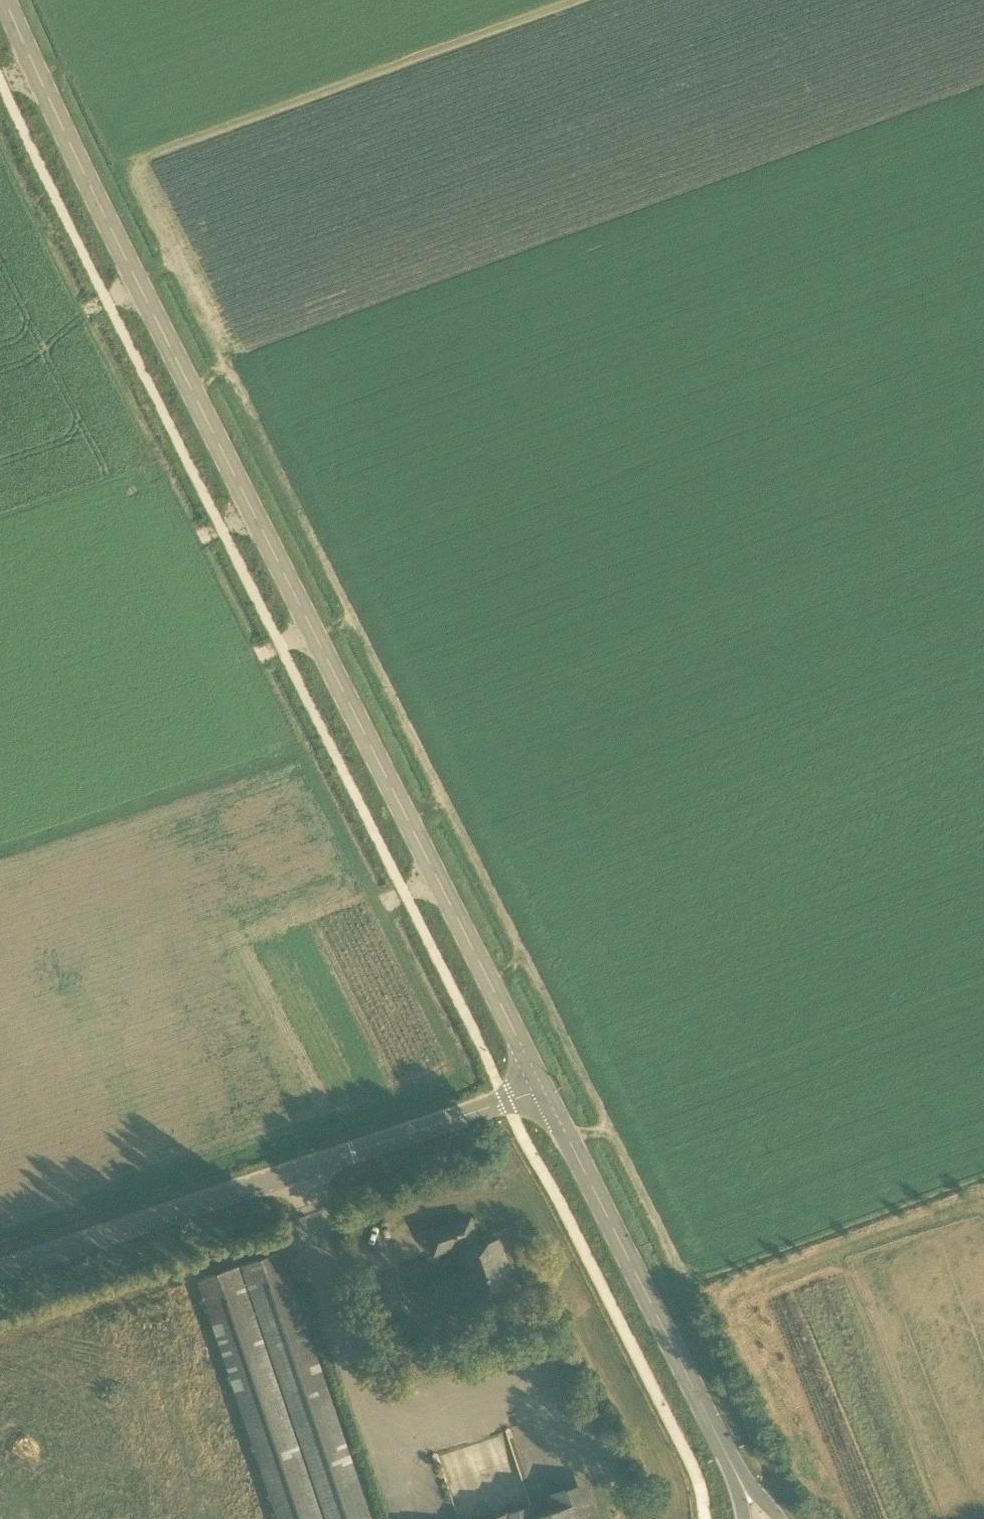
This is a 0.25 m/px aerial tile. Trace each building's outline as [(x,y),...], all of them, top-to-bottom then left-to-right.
[(480,1245),(471,1218),(428,1233),(435,1254),(464,1245),(473,1272),(463,1275),(471,1301),(495,1293),(496,1294),(506,1291),(500,1272),(509,1269),(499,1239),(480,1245)] [(280,1252),(200,1279),(280,1518),(370,1518),(280,1252)] [(395,1343),(412,1347),(416,1331),(398,1327),(395,1343)] [(588,1482),(548,1496),(553,1510),(535,1516),(532,1508),(498,1518),(600,1518),(588,1482)] [(128,1507),(118,1510),(121,1518),(132,1518),(128,1507)]
